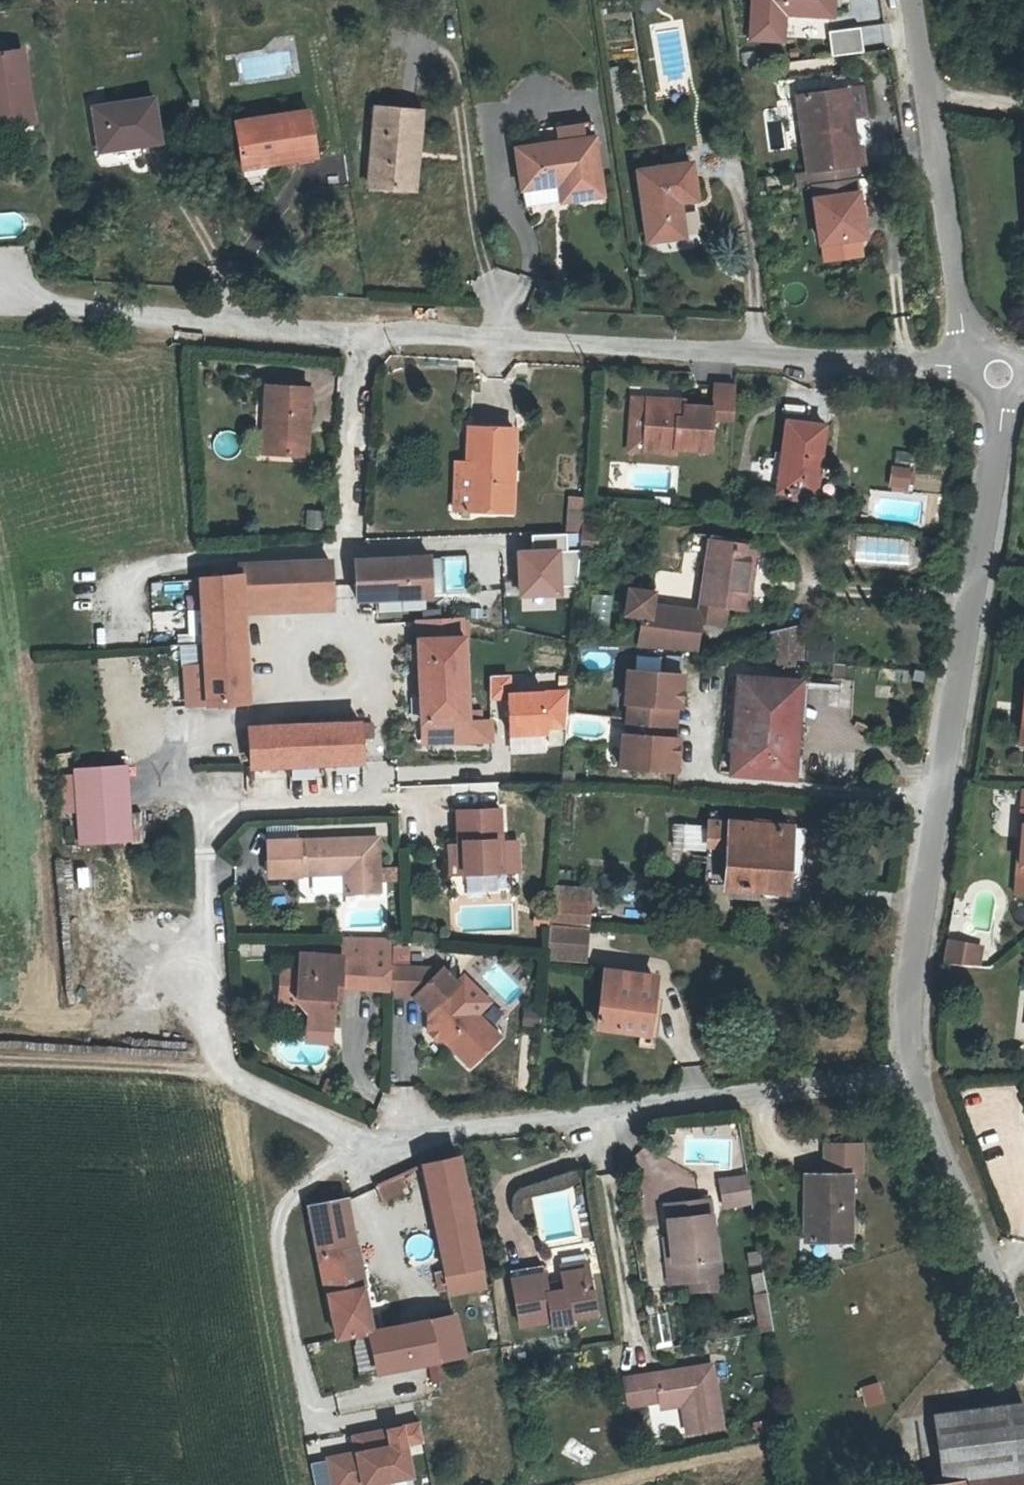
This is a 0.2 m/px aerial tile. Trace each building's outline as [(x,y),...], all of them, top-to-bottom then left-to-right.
[(741,52),(773,53),(775,26),(823,29),(825,0),(744,0),(741,52)] [(860,27),(863,45),(892,40),(889,22),(860,27)] [(8,39),(0,41),(0,113),(23,108),(8,39)] [(822,69),(854,64),(850,40),(818,44),(822,69)] [(152,135),(146,92),(88,100),(94,143),(152,135)] [(842,179),(852,178),(849,161),(845,162),(836,103),(785,111),(796,186),(842,179)] [(402,150),(414,151),(418,117),(369,112),(362,190),(399,194),(402,150)] [(272,156),(273,165),(309,160),(303,114),(231,123),(236,161),(272,156)] [(513,143),(520,198),(549,195),(552,211),(593,206),(583,135),(513,143)] [(409,194),(414,151),(402,150),(399,194),(409,194)] [(237,170),(273,165),(272,156),(236,161),(237,170)] [(686,211),(682,177),(632,184),(641,251),(675,246),(671,214),(686,211)] [(853,250),(842,179),(796,186),(786,187),(788,201),(802,199),(810,256),(812,256),(839,252),(853,250)] [(549,195),(520,198),(522,216),(552,211),(549,195)] [(839,252),(812,256),(814,270),(841,265),(839,252)] [(269,421),(267,446),(302,449),(308,380),(265,377),(261,420),(269,421)] [(713,386),(710,400),(729,403),(731,387),(713,386)] [(628,445),(642,447),(647,395),(632,394),(628,445)] [(707,407),(684,404),(683,408),(666,407),(667,398),(647,395),(642,447),(672,450),(673,444),(707,448),(710,417),(711,407),(707,407)] [(683,408),(684,404),(685,399),(667,398),(666,407),(683,408)] [(711,407),(710,417),(728,418),(729,403),(710,400),(708,400),(707,407),(711,407)] [(259,445),(267,446),(269,421),(261,420),(259,445)] [(475,458),(473,502),(508,503),(512,423),(467,422),(466,457),(475,458)] [(790,422),(776,492),(815,498),(827,429),(790,422)] [(464,502),(473,502),(475,458),(466,457),(464,502)] [(891,462),(889,487),(909,488),(911,464),(891,462)] [(584,495),(572,494),(569,527),(582,528),(584,495)] [(306,508),(306,527),(321,527),(321,508),(306,508)] [(582,528),(582,529),(581,546),(581,549),(602,550),(604,523),(582,521),(582,528)] [(638,634),(692,640),(696,608),(721,610),(723,592),(748,597),(759,536),(712,528),(700,597),(696,596),(649,592),(650,580),(626,577),(624,601),(641,603),(638,634)] [(581,549),(581,546),(567,547),(567,530),(532,531),(532,548),(519,549),(521,591),(560,590),(559,583),(578,582),(581,549)] [(856,537),(856,568),(914,567),(914,536),(856,537)] [(362,595),(439,593),(438,553),(361,555),(362,595)] [(333,555),(265,556),(266,595),(334,593),(333,555)] [(445,556),(447,592),(469,591),(467,555),(445,556)] [(247,595),(266,595),(265,556),(242,557),(242,565),(202,566),(205,594),(206,620),(247,618),(247,595)] [(770,624),(767,647),(796,651),(799,617),(770,624)] [(206,620),(207,628),(209,688),(249,686),(247,618),(206,620)] [(420,623),(423,728),(469,726),(468,703),(468,692),(465,692),(463,622),(443,623),(420,623)] [(806,639),(807,661),(833,659),(832,637),(806,639)] [(626,689),(624,704),(664,708),(666,694),(677,694),(680,660),(625,655),(623,689),(626,689)] [(801,672),(738,667),(734,760),(797,765),(801,672)] [(510,699),(512,753),(545,752),(545,736),(565,734),(567,693),(512,695),(511,676),(492,677),(492,700),(510,699)] [(664,708),(624,704),(623,719),(620,718),(616,753),(670,758),(673,724),(663,723),(664,708)] [(253,764),(329,762),(365,761),(364,723),(251,726),(253,764)] [(492,725),(469,726),(423,728),(424,748),(469,747),(469,744),(492,746),(492,725)] [(130,750),(80,754),(86,828),(136,824),(130,750)] [(1023,785),(1011,888),(1023,890),(1023,785)] [(768,873),(768,882),(806,884),(811,810),(736,806),(732,870),(768,873)] [(501,809),(459,810),(460,846),(460,875),(502,874),(502,843),(501,809)] [(296,870),(333,868),(333,864),(341,863),(341,867),(342,887),(377,885),(374,830),(294,835),(294,836),(294,838),(296,870)] [(294,838),(294,836),(263,838),(265,872),(296,870),(294,838)] [(502,843),(502,874),(520,874),(520,842),(502,843)] [(460,875),(460,846),(449,846),(450,875),(460,875)] [(548,914),(586,916),(587,888),(550,885),(548,914)] [(591,916),(586,916),(548,914),(546,944),(545,946),(589,948),(591,916)] [(338,930),(338,954),(364,954),(364,984),(388,985),(389,960),(390,931),(384,931),(338,930)] [(979,968),(984,941),(947,935),(942,962),(979,968)] [(311,953),(304,953),(304,969),(295,969),(278,968),(278,998),(295,998),(307,1010),(307,1024),(332,1024),(333,995),(333,982),(340,982),(364,984),(364,954),(338,954),(317,953),(311,953)] [(296,953),(295,969),(304,969),(304,953),(296,953)] [(611,958),(606,1012),(650,1016),(653,986),(659,986),(661,962),(611,958)] [(388,990),(411,993),(426,1007),(425,1027),(435,1036),(444,1035),(467,1057),(495,1029),(447,985),(453,979),(438,965),(389,960),(388,985),(388,990)] [(332,1024),(307,1024),(306,1033),(322,1033),(332,1024)] [(813,1124),(814,1154),(841,1152),(849,1151),(848,1121),(813,1124)] [(814,1154),(797,1155),(801,1223),(845,1220),(841,1152),(814,1154)] [(482,1272),(476,1273),(455,1161),(417,1168),(421,1187),(439,1275),(430,1276),(434,1292),(442,1291),(443,1298),(485,1291),(482,1272)] [(718,1193),(742,1189),(738,1165),(715,1168),(718,1193)] [(371,1191),(379,1207),(421,1187),(417,1168),(371,1191)] [(671,1272),(685,1270),(709,1266),(706,1245),(711,1244),(703,1187),(659,1194),(664,1226),(671,1272)] [(320,1264),(357,1258),(347,1203),(311,1210),(320,1264)] [(671,1272),(664,1226),(657,1227),(663,1273),(671,1272)] [(709,1266),(685,1270),(687,1279),(716,1275),(711,1244),(706,1245),(709,1266)] [(573,1281),(578,1280),(573,1257),(546,1262),(548,1270),(570,1266),(573,1281)] [(372,1337),(357,1258),(320,1264),(334,1343),(365,1338),(374,1378),(432,1368),(457,1364),(448,1324),(372,1337)] [(496,1264),(497,1275),(530,1270),(529,1258),(496,1264)] [(538,1330),(540,1329),(555,1327),(554,1322),(585,1316),(578,1280),(573,1281),(570,1266),(548,1270),(550,1286),(535,1289),(530,1270),(497,1275),(507,1330),(536,1325),(538,1330)] [(753,1291),(767,1288),(764,1270),(750,1273),(753,1291)] [(758,1331),(773,1329),(769,1291),(753,1292),(758,1331)] [(646,1314),(654,1347),(668,1344),(660,1311),(646,1314)] [(624,1397),(655,1391),(677,1387),(678,1395),(683,1423),(717,1417),(706,1355),(619,1370),(624,1397)] [(880,1379),(861,1385),(867,1406),(886,1400),(880,1379)] [(932,1450),(958,1445),(961,1462),(1023,1449),(1023,1390),(1019,1379),(922,1402),(932,1450)] [(677,1387),(655,1391),(656,1399),(678,1395),(677,1387)] [(353,1441),(325,1448),(333,1481),(362,1473),(385,1467),(410,1461),(401,1428),(388,1432),(384,1416),(349,1425),(353,1441)] [(961,1462),(958,1445),(932,1450),(936,1468),(902,1475),(904,1484),(965,1484),(961,1462)] [(961,1462),(965,1484),(1023,1484),(1023,1449),(961,1462)] [(362,1473),(365,1484),(378,1484),(389,1482),(385,1467),(362,1473)]
